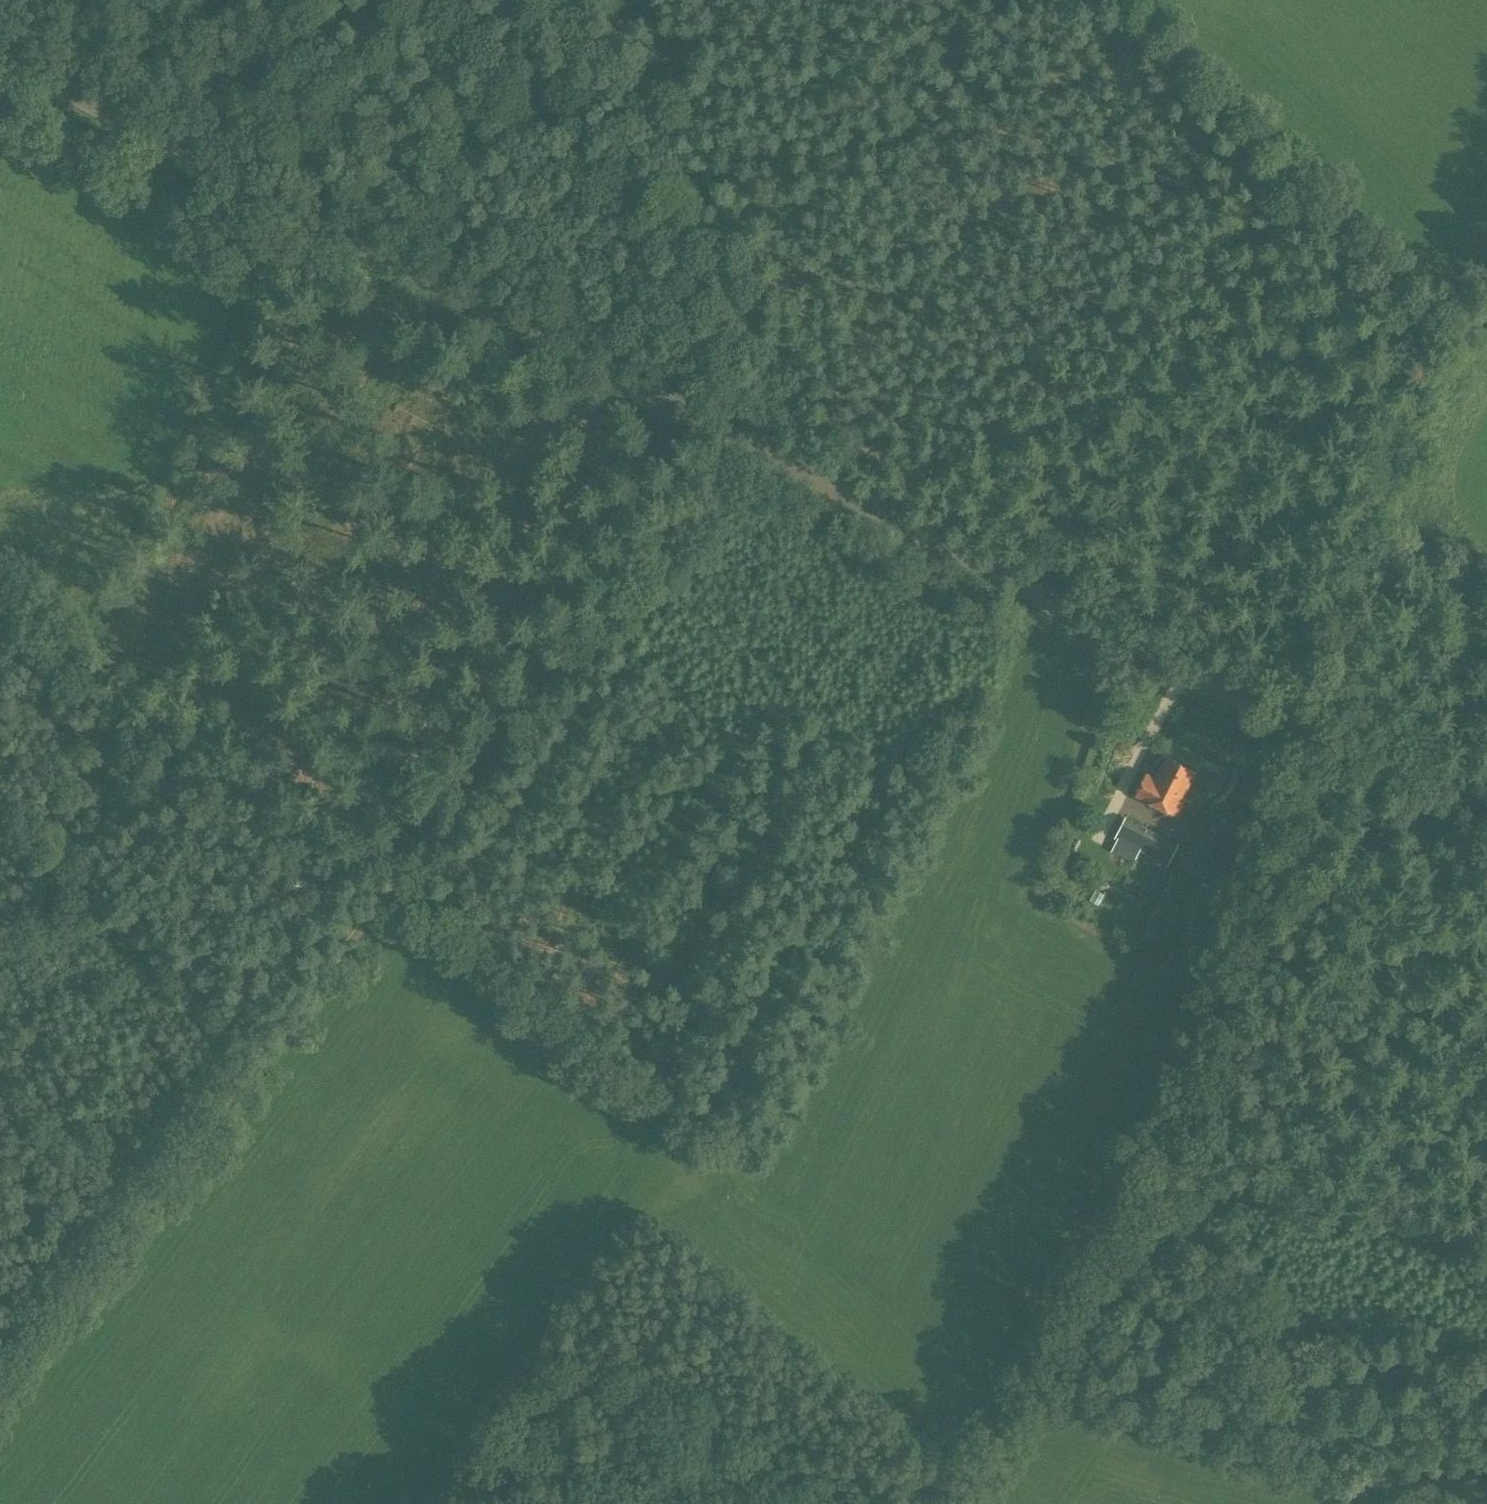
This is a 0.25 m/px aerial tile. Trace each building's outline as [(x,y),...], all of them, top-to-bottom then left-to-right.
[(1167,756),(1156,777),(1147,772),(1137,793),(1178,814),(1186,798),(1183,796),(1196,770),(1167,756)] [(1142,849),(1170,863),(1179,843),(1126,817),(1109,851),(1135,863),(1142,849)]
